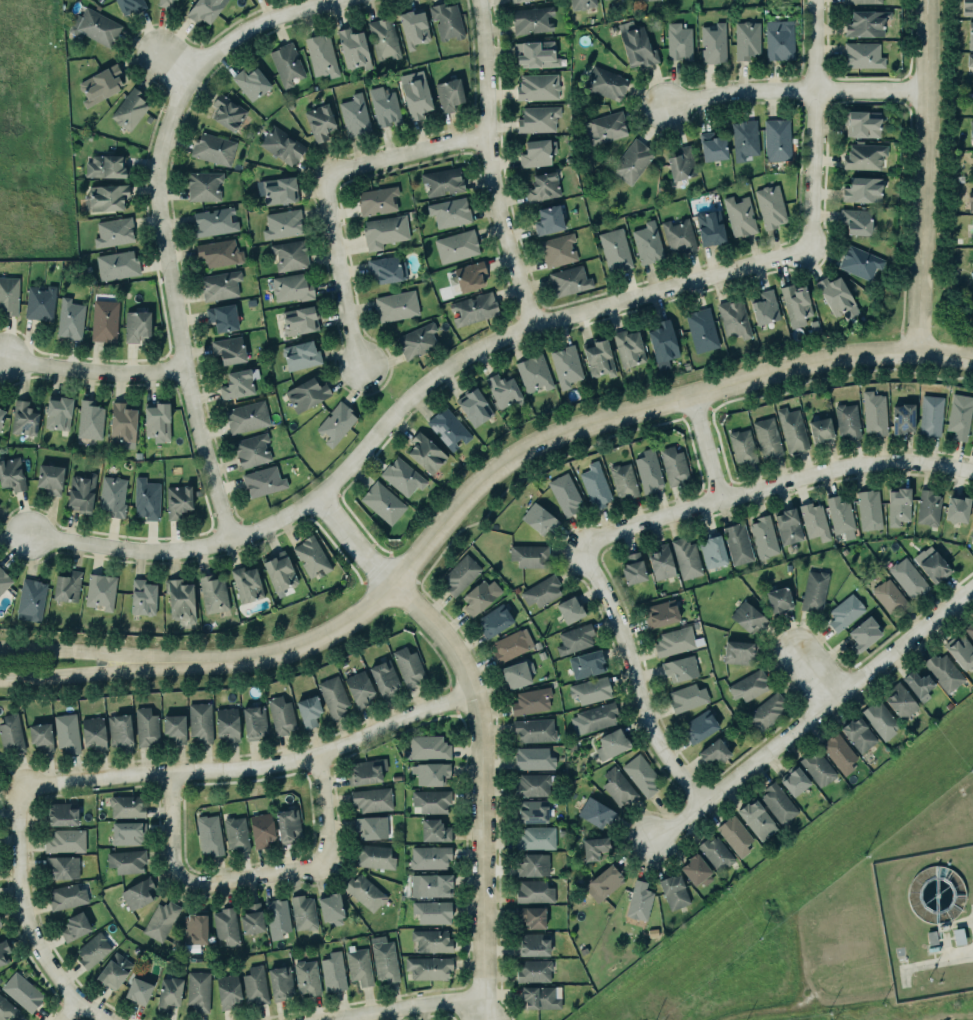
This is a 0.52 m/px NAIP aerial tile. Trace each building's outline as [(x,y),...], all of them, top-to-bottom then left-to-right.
[(121,16),(131,10),(133,14),(145,7),(141,0),(113,0),(121,16)] [(184,15),(195,23),(199,19),(202,21),(202,20),(208,24),(226,0),(195,0),(184,15)] [(571,11),(569,0),(595,0),(596,5),(585,8),(585,10),(581,11),(578,9),(571,11)] [(959,14),(959,0),(972,0),(972,14),(959,14)] [(444,5),(445,5),(445,6),(455,3),(463,36),(462,37),(461,39),(457,40),(455,38),(454,39),(453,35),(446,37),(446,38),(446,40),(441,41),(440,40),(439,40),(434,23),(437,22),(436,19),(431,20),(427,7),(430,6),(429,5),(443,1),(444,5)] [(508,6),(511,33),(552,30),(552,14),(551,1),(508,6)] [(120,25),(108,47),(82,33),(79,38),(66,31),(75,13),(80,15),(85,6),(120,25)] [(397,14),(403,13),(403,12),(410,10),(411,14),(422,11),(429,39),(427,40),(426,42),(422,43),(421,42),(413,44),(414,49),(407,51),(397,14)] [(884,37),(884,19),(891,19),(891,11),(851,11),(851,23),(844,23),(844,36),(884,37)] [(377,61),(390,57),(391,60),(401,58),(392,17),(368,23),(377,61)] [(663,18),(666,58),(689,56),(687,27),(678,28),(677,17),(663,18)] [(734,20),(734,61),(749,61),(749,57),(760,55),(760,20),(745,19),(734,20)] [(616,24),(631,20),(632,25),(637,24),(639,25),(642,24),(649,50),(654,48),(658,61),(641,66),(640,64),(628,67),(616,24)] [(764,21),(792,20),(794,59),(780,60),(765,61),(764,21)] [(714,21),(724,21),(726,62),(718,62),(718,63),(711,64),(711,63),(701,63),(700,26),(707,26),(707,29),(714,29),(714,21)] [(345,69),(370,64),(363,31),(349,34),(348,28),(338,30),(345,69)] [(303,38),(314,35),(314,36),(321,34),(321,35),(327,33),(338,75),(328,78),(327,72),(326,72),(326,74),(321,75),(320,74),(313,76),(303,38)] [(512,42),(512,57),(515,57),(515,64),(520,63),(521,67),(526,66),(526,67),(560,66),(559,56),(554,57),(554,40),(512,42)] [(268,52),(278,48),(277,47),(290,41),(296,55),(294,55),(295,59),(298,58),(305,77),(297,80),(295,76),(289,79),(292,85),(283,89),(268,52)] [(880,43),(844,43),(844,67),(885,68),(885,58),(879,58),(880,43)] [(964,50),(972,50),(972,81),(972,67),(963,67),(964,50)] [(86,109),(122,89),(117,79),(123,76),(116,63),(78,83),(86,98),(82,101),(86,109)] [(592,65),(590,71),(587,72),(582,86),(617,101),(619,100),(628,79),(592,65)] [(271,88),(257,67),(248,73),(244,69),(232,77),(250,102),(271,88)] [(399,76),(410,121),(425,118),(423,112),(432,110),(423,70),(399,76)] [(519,74),(557,73),(557,83),(559,84),(559,89),(557,90),(558,98),(515,100),(515,85),(518,85),(518,82),(519,81),(519,79),(519,74)] [(458,77),(463,102),(452,104),(453,110),(440,113),(434,83),(441,82),(441,81),(458,77)] [(130,132),(149,106),(141,101),(145,95),(133,86),(110,118),(130,132)] [(369,97),(392,91),(400,122),(377,128),(369,97)] [(232,132),(246,111),(218,92),(211,104),(217,108),(210,118),(232,132)] [(353,100),(339,103),(347,137),(371,131),(361,92),(351,94),(353,100)] [(303,113),(316,144),(331,138),(328,131),(337,128),(327,103),(303,113)] [(517,133),(556,132),(556,117),(561,117),(561,107),(522,107),(523,118),(517,118),(517,133)] [(620,110),(625,123),(623,124),(626,135),(589,146),(582,123),(588,121),(588,119),(620,110)] [(880,138),(881,112),(846,111),(846,137),(880,138)] [(730,122),(734,162),(743,161),(743,155),(757,154),(755,119),(737,121),(737,122),(730,122)] [(790,119),(764,120),(765,161),(791,161),(790,119)] [(256,144),(290,168),(299,155),(300,156),(306,148),(271,123),(256,144)] [(230,167),(237,142),(198,131),(191,156),(230,167)] [(700,133),(702,161),(728,159),(726,137),(715,138),(715,131),(700,133)] [(634,137),(654,153),(629,186),(609,170),(634,137)] [(525,141),(525,154),(519,154),(520,167),(551,166),(551,153),(556,153),(556,140),(525,141)] [(848,143),(887,145),(886,156),(882,156),(882,161),(880,162),(880,170),(841,169),(842,154),(846,154),(846,151),(848,150),(848,143)] [(697,176),(691,145),(677,147),(678,155),(667,157),(671,181),(697,176)] [(84,161),(90,161),(90,156),(92,155),(102,155),(102,156),(120,156),(120,167),(123,167),(123,169),(124,169),(124,178),(101,178),(101,177),(84,176),(84,161)] [(419,173),(421,183),(423,183),(426,197),(464,190),(459,165),(419,173)] [(561,197),(557,171),(532,175),(534,188),(525,190),(527,202),(561,197)] [(188,202),(222,201),(221,172),(188,173),(188,202)] [(298,203),(296,177),(276,178),(276,181),(263,182),(264,205),(298,203)] [(841,187),(849,188),(849,177),(880,179),(879,203),(841,201),(841,187)] [(970,182),(972,182),(972,211),(966,211),(965,191),(971,191),(970,182)] [(753,190),(764,230),(776,226),(776,224),(787,221),(776,184),(767,186),(766,185),(762,186),(761,188),(753,190)] [(128,185),(89,186),(89,198),(85,198),(85,211),(123,210),(123,199),(129,199),(128,185)] [(357,192),(396,185),(398,195),(394,196),(397,211),(359,217),(357,203),(359,201),(357,192)] [(722,198),(731,195),(733,203),(740,201),(739,197),(746,195),(757,232),(747,234),(747,235),(740,237),(739,235),(732,237),(722,198)] [(426,205),(429,216),(434,214),(437,229),(471,223),(467,197),(426,205)] [(542,234),(563,229),(557,205),(536,209),(538,217),(537,217),(538,224),(540,224),(542,234)] [(191,212),(206,210),(207,213),(211,212),(211,209),(232,206),(235,221),(236,221),(238,230),(194,237),(194,236),(192,236),(190,227),(196,226),(196,225),(194,226),(191,212)] [(265,214),(268,229),(262,230),(264,240),(304,234),(300,209),(265,214)] [(721,223),(725,242),(712,246),(711,244),(700,247),(694,214),(697,213),(698,211),(701,211),(704,212),(718,209),(721,223)] [(840,221),(847,221),(847,235),(871,235),(872,210),(840,209),(840,221)] [(404,214),(408,239),(381,243),(382,249),(366,251),(361,221),(404,214)] [(94,237),(94,246),(134,244),(133,218),(97,220),(98,237),(94,237)] [(661,222),(670,256),(697,249),(689,218),(671,223),(670,220),(661,222)] [(632,231),(640,265),(665,259),(654,219),(644,222),(646,228),(632,231)] [(598,234),(608,273),(633,267),(623,227),(598,234)] [(537,238),(545,266),(575,256),(570,240),(574,239),(570,228),(537,238)] [(434,239),(441,264),(480,254),(473,229),(434,239)] [(198,259),(205,258),(207,268),(245,262),(243,250),(237,251),(235,238),(196,245),(198,259)] [(302,238),(268,245),(269,254),(273,253),(276,272),(307,266),(302,238)] [(884,259),(847,243),(845,247),(847,248),(845,251),(844,251),(842,255),(841,255),(836,267),(869,281),(875,267),(880,270),(884,259)] [(100,281),(139,275),(135,250),(96,256),(100,281)] [(365,259),(397,254),(398,262),(403,261),(406,278),(400,279),(401,280),(374,285),(372,273),(368,274),(365,259)] [(460,294),(484,287),(481,276),(487,274),(483,260),(453,269),(460,294)] [(546,271),(554,296),(592,285),(589,272),(583,274),(579,261),(546,271)] [(205,302),(239,297),(237,282),(242,280),(241,270),(201,277),(205,302)] [(273,277),(274,301),(314,299),(313,283),(306,283),(305,274),(273,277)] [(813,283),(824,276),(827,282),(832,280),(838,276),(855,304),(850,307),(850,308),(841,313),(840,314),(834,318),(813,283)] [(0,277),(0,315),(18,315),(19,277),(0,277)] [(812,315),(788,321),(778,287),(791,283),(793,289),(804,286),(812,315)] [(23,317),(51,321),(55,286),(46,285),(45,287),(27,285),(23,317)] [(373,297),(413,289),(417,314),(379,322),(373,297)] [(756,325),(780,320),(773,289),(758,292),(760,297),(750,299),(756,325)] [(456,327),(499,315),(492,291),(449,303),(456,327)] [(57,337),(81,340),(85,305),(71,303),(71,298),(61,297),(57,337)] [(717,305),(726,339),(740,335),(742,340),(752,337),(741,298),(717,305)] [(92,341),(116,342),(118,301),(93,300),(92,341)] [(207,322),(204,308),(213,307),(213,308),(233,304),(237,329),(215,333),(214,326),(213,326),(212,321),(207,322)] [(286,336),(320,330),(315,305),(281,312),(286,336)] [(684,314),(695,354),(720,347),(709,307),(684,314)] [(151,312),(125,311),(125,342),(150,343),(151,312)] [(658,371),(670,368),(668,360),(680,356),(669,318),(657,322),(659,328),(647,331),(658,371)] [(396,338),(405,360),(437,346),(432,333),(437,331),(434,322),(396,338)] [(621,368),(646,362),(638,329),(613,335),(621,368)] [(211,340),(213,356),(221,355),(222,365),(245,362),(243,337),(211,340)] [(287,371),(283,357),(281,356),(280,352),(281,350),(280,347),(311,339),(314,350),(318,349),(321,362),(287,371)] [(616,376),(607,339),(591,342),(592,346),(583,348),(590,377),(607,373),(609,378),(616,376)] [(560,391),(570,388),(568,382),(582,378),(572,344),(562,347),(562,348),(549,352),(560,391)] [(513,362),(528,356),(540,352),(554,387),(544,390),(542,385),(535,387),(536,390),(525,394),(513,362)] [(218,386),(220,399),(254,393),(249,368),(225,373),(227,380),(225,381),(226,385),(218,386)] [(498,409),(521,398),(510,377),(503,381),(498,371),(482,378),(498,409)] [(285,392),(297,414),(332,395),(326,383),(319,387),(313,377),(285,392)] [(473,428),(494,415),(477,388),(456,401),(473,428)] [(861,391),(871,390),(871,394),(879,394),(879,395),(884,395),(886,435),(873,436),(873,432),(867,432),(867,431),(864,431),(861,391)] [(944,430),(954,432),(952,439),(965,442),(972,402),(972,397),(951,393),(944,430)] [(922,394),(943,397),(939,437),(917,435),(922,394)] [(42,428),(67,431),(72,399),(59,397),(58,401),(46,400),(42,428)] [(13,399),(28,400),(27,408),(30,409),(30,412),(37,413),(35,436),(26,435),(26,434),(10,433),(13,399)] [(103,439),(104,407),(95,407),(96,401),(80,400),(78,438),(103,439)] [(231,435),(270,425),(264,400),(224,410),(231,435)] [(355,418),(330,448),(323,443),(328,437),(322,433),(321,433),(319,433),(315,431),(315,429),(339,400),(353,412),(350,414),(355,418)] [(110,401),(125,401),(124,408),(129,408),(129,410),(136,410),(134,444),(113,443),(111,441),(109,441),(110,401)] [(145,407),(146,437),(154,436),(154,443),(171,442),(169,403),(154,403),(154,407),(145,407)] [(860,437),(857,404),(835,405),(838,439),(860,437)] [(892,406),(891,435),(899,436),(899,431),(913,432),(914,404),(901,404),(901,406),(892,406)] [(444,406),(471,437),(463,443),(461,442),(457,446),(450,452),(424,422),(444,406)] [(784,406),(786,412),(797,409),(808,448),(802,450),(796,452),(795,450),(787,453),(775,410),(784,406)] [(751,421),(771,415),(782,454),(762,460),(751,421)] [(812,443),(833,440),(831,418),(809,421),(812,443)] [(757,461),(748,428),(737,431),(736,429),(727,432),(728,434),(726,435),(735,463),(743,461),(745,465),(751,464),(757,461)] [(447,458),(419,431),(408,442),(413,447),(407,453),(431,475),(447,458)] [(240,470),(272,460),(267,444),(270,443),(267,432),(232,443),(240,470)] [(668,487),(691,482),(684,451),(676,453),(674,446),(659,449),(668,487)] [(642,492),(664,488),(655,447),(642,450),(643,457),(635,458),(642,492)] [(6,486),(0,488),(0,461),(1,461),(1,460),(18,456),(25,489),(12,493),(11,487),(7,488),(6,486)] [(419,490),(426,481),(396,456),(389,466),(387,464),(379,475),(406,498),(415,487),(419,490)] [(586,464),(596,460),(610,498),(608,499),(609,501),(604,503),(606,506),(593,511),(578,474),(589,470),(586,464)] [(617,465),(629,462),(639,495),(633,497),(627,499),(626,494),(623,496),(618,496),(616,496),(608,469),(609,468),(609,466),(617,464),(617,465)] [(47,488),(47,495),(62,495),(64,466),(38,465),(37,487),(47,488)] [(240,474),(244,488),(246,488),(249,498),(287,487),(284,478),(278,479),(274,465),(240,474)] [(546,482),(566,472),(580,500),(576,511),(565,517),(546,482)] [(96,477),(71,474),(67,509),(92,512),(96,477)] [(101,475),(126,479),(123,503),(125,504),(123,517),(118,518),(107,517),(108,511),(96,509),(101,475)] [(134,477),(144,477),(144,483),(159,483),(158,521),(144,521),(144,517),(142,517),(133,517),(134,477)] [(406,507),(390,526),(359,500),(375,480),(406,507)] [(165,487),(166,521),(180,520),(180,513),(184,513),(184,510),(191,510),(191,486),(165,487)] [(887,526),(888,492),(897,492),(897,488),(909,488),(909,521),(898,521),(897,527),(887,526)] [(855,491),(871,489),(871,491),(877,490),(882,528),(860,531),(855,491)] [(918,525),(940,525),(941,495),(932,495),(932,490),(919,489),(918,525)] [(825,498),(837,495),(839,502),(843,501),(843,502),(848,501),(854,529),(852,530),(853,537),(844,539),(842,531),(833,534),(825,498)] [(948,497),(960,499),(960,500),(961,500),(962,497),(969,498),(965,523),(954,522),(953,523),(949,523),(948,521),(943,520),(948,497)] [(541,535),(519,518),(532,501),(559,521),(550,532),(546,528),(541,535)] [(797,506),(807,538),(818,535),(820,542),(830,539),(820,504),(812,507),(810,502),(797,506)] [(773,515),(782,545),(804,539),(795,508),(773,515)] [(747,522),(759,560),(781,553),(769,515),(747,522)] [(721,527),(732,566),(753,560),(743,523),(737,524),(736,523),(721,527)] [(706,569),(728,564),(719,529),(706,532),(708,538),(698,541),(706,569)] [(331,570),(315,535),(293,546),(309,580),(331,570)] [(683,537),(669,541),(680,580),(703,574),(694,543),(688,544),(687,541),(684,542),(683,537)] [(674,577),(669,543),(655,545),(657,554),(649,555),(653,580),(674,577)] [(546,544),(508,544),(507,559),(515,559),(515,567),(542,566),(543,557),(546,558),(546,544)] [(952,572),(930,544),(913,558),(935,585),(952,572)] [(260,559),(283,550),(297,582),(295,583),(294,585),(293,586),(283,591),(285,595),(277,599),(260,559)] [(648,579),(639,551),(625,555),(628,565),(621,567),(626,586),(648,579)] [(464,552),(480,568),(452,597),(442,586),(445,584),(443,582),(446,579),(442,575),(464,552)] [(887,570),(909,598),(914,594),(917,592),(920,595),(924,592),(929,587),(904,556),(895,564),(894,562),(887,568),(888,569),(887,570)] [(230,570),(242,566),(244,572),(254,569),(263,596),(240,603),(230,570)] [(12,581),(0,593),(0,569),(12,581)] [(82,571),(68,570),(68,577),(56,575),(53,600),(78,603),(82,571)] [(812,608),(811,612),(799,609),(806,570),(818,572),(818,571),(827,572),(827,574),(828,574),(821,610),(812,608)] [(528,605),(534,602),(538,608),(564,593),(553,573),(520,593),(528,605)] [(113,613),(116,577),(89,574),(86,605),(104,607),(103,612),(113,613)] [(230,610),(224,579),(215,580),(213,574),(199,577),(206,614),(230,610)] [(892,617),(909,603),(888,577),(871,591),(892,617)] [(22,578),(15,613),(30,615),(29,621),(38,623),(46,583),(39,582),(39,581),(22,578)] [(131,578),(129,614),(153,616),(155,585),(142,585),(142,579),(131,578)] [(469,616),(498,591),(492,583),(488,587),(481,578),(462,593),(462,594),(460,597),(465,603),(461,606),(469,616)] [(168,579),(169,620),(195,619),(194,584),(181,585),(181,579),(168,579)] [(764,593),(771,615),(792,608),(785,587),(764,593)] [(831,618),(825,623),(834,633),(864,610),(862,608),(863,607),(857,599),(856,600),(850,593),(826,612),(831,618)] [(553,603),(571,594),(576,603),(578,603),(583,613),(564,623),(553,603)] [(648,628),(679,623),(675,600),(644,605),(648,628)] [(730,618),(756,637),(768,619),(742,600),(730,618)] [(514,621),(501,603),(476,621),(489,639),(514,621)] [(848,646),(853,642),(847,634),(868,616),(877,627),(875,628),(881,635),(858,654),(857,653),(855,655),(848,646)] [(559,633),(562,645),(555,647),(559,657),(597,644),(590,623),(559,633)] [(657,633),(688,625),(694,646),(655,657),(654,649),(652,643),(656,642),(655,639),(658,638),(657,633)] [(491,641),(517,628),(518,629),(523,627),(532,645),(528,646),(527,648),(496,663),(493,656),(491,651),(494,649),(491,641)] [(972,664),(972,648),(961,635),(945,649),(965,672),(972,664)] [(721,662),(723,639),(752,641),(752,642),(756,642),(755,654),(751,653),(751,662),(748,662),(748,664),(721,662)] [(389,650),(403,645),(406,652),(413,650),(423,675),(415,678),(416,682),(404,687),(389,650)] [(566,657),(574,655),(574,654),(598,647),(601,660),(599,661),(601,670),(572,678),(566,657)] [(938,656),(943,652),(963,679),(945,692),(934,679),(935,678),(927,667),(926,668),(922,662),(927,658),(932,653),(935,657),(937,655),(938,656)] [(699,676),(694,655),(662,663),(665,676),(670,675),(672,683),(699,676)] [(367,667),(387,658),(397,683),(394,684),(396,687),(391,689),(392,693),(380,698),(367,667)] [(498,666),(505,689),(529,682),(527,674),(533,672),(530,661),(524,663),(523,659),(498,666)] [(723,686),(759,665),(767,678),(762,681),(766,689),(742,703),(738,697),(732,700),(723,686)] [(355,708),(367,702),(366,698),(373,695),(371,691),(372,690),(362,668),(341,677),(355,708)] [(899,676),(911,668),(917,676),(919,674),(921,675),(925,673),(933,684),(925,690),(929,696),(920,703),(899,676)] [(332,720),(346,714),(343,708),(350,705),(337,675),(316,684),(332,720)] [(604,675),(608,687),(609,690),(608,690),(609,696),(578,704),(575,695),(572,695),(572,696),(569,697),(567,693),(567,689),(568,689),(567,685),(604,675)] [(919,707),(898,681),(890,689),(894,694),(886,701),(902,721),(919,707)] [(697,689),(696,684),(668,691),(673,712),(709,703),(706,687),(697,689)] [(510,703),(513,716),(552,709),(548,687),(516,693),(517,702),(510,703)] [(760,734),(791,707),(776,691),(746,717),(760,734)] [(293,700),(314,693),(319,710),(316,711),(317,713),(316,713),(316,715),(313,716),(315,724),(309,726),(303,728),(293,700)] [(265,697),(274,736),(287,733),(286,729),(295,727),(288,700),(282,701),(280,694),(265,697)] [(885,741),(901,727),(878,699),(861,713),(885,741)] [(188,735),(194,734),(194,738),(197,738),(197,742),(211,742),(209,702),(187,703),(188,735)] [(569,715),(575,736),(619,723),(613,702),(569,715)] [(133,707),(138,706),(141,706),(148,706),(149,713),(156,713),(158,741),(149,742),(149,745),(138,746),(135,746),(133,707)] [(245,738),(267,737),(265,706),(243,708),(245,738)] [(216,709),(217,741),(240,740),(238,708),(216,709)] [(720,726),(707,708),(683,725),(688,732),(684,735),(692,746),(720,726)] [(0,722),(0,746),(1,750),(11,748),(12,752),(23,750),(15,711),(0,715),(2,722),(0,722)] [(161,714),(183,713),(184,743),(177,742),(170,743),(170,735),(168,735),(168,736),(165,736),(165,735),(166,732),(161,732),(161,714)] [(79,754),(78,714),(55,715),(57,748),(66,748),(66,754),(79,754)] [(79,718),(100,715),(101,723),(102,723),(104,739),(103,739),(105,749),(91,751),(90,746),(83,747),(82,742),(79,718)] [(108,716),(110,748),(132,747),(131,715),(108,716)] [(860,755),(878,741),(858,716),(841,729),(860,755)] [(510,720),(511,731),(515,731),(516,740),(517,739),(518,741),(552,739),(552,738),(553,737),(553,730),(551,730),(550,718),(510,720)] [(26,724),(48,721),(52,750),(41,752),(40,744),(33,745),(33,741),(28,742),(26,724)] [(598,762),(630,745),(624,734),(622,735),(616,724),(594,736),(599,744),(591,748),(598,762)] [(818,743),(842,775),(851,768),(848,762),(855,757),(835,731),(831,734),(830,733),(825,736),(826,737),(818,743)] [(404,760),(450,759),(450,743),(442,743),(442,735),(409,736),(410,749),(404,750),(404,760)] [(705,765),(716,759),(719,763),(731,757),(721,738),(697,751),(705,765)] [(549,747),(515,748),(516,770),(556,769),(556,757),(549,757),(549,747)] [(799,762),(821,789),(838,775),(816,748),(799,762)] [(636,751),(618,766),(644,798),(655,789),(652,785),(654,783),(652,781),(657,777),(636,751)] [(380,779),(378,770),(385,769),(384,757),(344,763),(347,784),(380,779)] [(415,784),(415,763),(422,762),(422,761),(439,761),(439,762),(448,762),(448,776),(443,776),(443,784),(415,784)] [(636,794),(612,764),(600,774),(606,779),(600,784),(616,806),(623,800),(626,804),(636,794)] [(777,777),(780,774),(782,777),(788,773),(786,771),(794,764),(808,782),(791,795),(777,777)] [(517,782),(513,782),(513,795),(547,795),(546,783),(549,783),(549,774),(547,774),(547,773),(518,773),(518,777),(516,777),(517,782)] [(797,811),(772,779),(761,788),(763,790),(759,794),(760,795),(758,797),(763,803),(780,824),(781,823),(782,824),(788,819),(787,818),(797,811)] [(351,790),(352,806),(360,806),(360,812),(392,811),(392,789),(351,790)] [(412,806),(420,806),(420,813),(449,814),(450,791),(412,791),(412,806)] [(110,816),(110,804),(108,804),(108,796),(109,797),(109,795),(138,794),(138,796),(136,797),(139,797),(139,804),(143,804),(143,816),(110,816)] [(615,812),(586,795),(575,813),(599,828),(603,821),(608,823),(615,812)] [(779,830),(755,798),(737,811),(761,843),(779,830)] [(518,800),(518,803),(516,803),(516,809),(513,809),(513,822),(546,822),(546,803),(537,804),(537,800),(518,800)] [(45,826),(78,825),(78,803),(45,804),(45,826)] [(274,810),(295,807),(299,831),(291,841),(280,843),(274,810)] [(193,815),(199,853),(209,851),(209,855),(222,853),(216,811),(193,815)] [(253,848),(265,846),(265,838),(267,838),(267,839),(268,839),(268,840),(273,839),(273,835),(270,818),(268,811),(247,815),(253,848)] [(221,819),(222,818),(222,817),(231,815),(231,816),(243,814),(248,849),(235,851),(235,847),(226,848),(221,819)] [(747,846),(754,841),(733,815),(716,828),(741,859),(750,851),(747,846)] [(387,816),(354,818),(355,832),(359,832),(359,840),(388,839),(387,816)] [(420,839),(449,840),(449,826),(440,826),(439,821),(437,821),(437,817),(419,817),(420,839)] [(143,823),(112,822),(112,844),(143,845),(143,823)] [(512,835),(517,835),(517,832),(522,832),(522,827),(551,826),(552,847),(513,848),(512,835)] [(86,852),(85,830),(53,830),(53,836),(44,836),(45,853),(86,852)] [(735,860),(715,834),(698,847),(718,873),(735,860)] [(597,850),(597,854),(595,854),(596,859),(583,860),(580,838),(606,835),(607,849),(597,850)] [(388,846),(387,856),(394,857),(393,870),(353,866),(355,842),(388,846)] [(448,845),(449,859),(445,859),(445,865),(444,865),(444,868),(407,868),(407,858),(409,858),(409,846),(448,845)] [(105,852),(143,848),(144,862),(142,862),(142,872),(115,874),(114,865),(106,866),(105,852)] [(515,876),(549,877),(549,854),(523,853),(523,863),(515,863),(515,876)] [(715,878),(697,854),(680,866),(694,886),(701,881),(705,886),(715,878)] [(43,855),(43,870),(49,869),(49,878),(77,878),(77,856),(70,856),(69,855),(43,855)] [(620,870),(612,860),(609,862),(587,880),(587,881),(582,886),(595,902),(621,880),(619,878),(621,876),(618,872),(620,870)] [(340,886),(349,876),(351,878),(357,872),(385,895),(384,896),(385,897),(379,904),(378,903),(370,912),(340,886)] [(409,873),(449,872),(449,895),(410,895),(409,873)] [(655,879),(668,873),(669,874),(671,874),(672,876),(677,873),(689,902),(668,911),(655,879)] [(150,891),(155,888),(147,875),(117,891),(128,911),(153,897),(150,891)] [(647,882),(635,879),(626,917),(647,922),(654,892),(646,890),(647,882)] [(547,880),(517,880),(517,902),(555,903),(555,888),(547,888),(547,880)] [(48,888),(75,882),(75,883),(77,883),(78,888),(84,887),(87,901),(49,910),(47,898),(50,897),(49,895),(50,894),(48,888)] [(316,897),(321,920),(324,919),(328,922),(329,922),(330,925),(341,922),(339,916),(342,915),(336,891),(328,892),(328,893),(326,893),(327,895),(316,897)] [(302,893),(302,897),(308,896),(308,898),(311,897),(316,926),(314,926),(315,928),(305,929),(305,928),(294,930),(288,895),(302,893)] [(283,939),(282,932),(290,931),(288,899),(266,901),(269,940),(283,939)] [(165,904),(167,900),(180,907),(160,943),(140,932),(156,902),(161,905),(162,902),(165,904)] [(412,902),(412,914),(418,914),(418,925),(452,924),(451,901),(412,902)] [(242,933),(263,932),(261,903),(244,904),(244,916),(241,916),(242,933)] [(232,905),(239,944),(223,947),(222,938),(215,939),(210,912),(220,911),(219,908),(232,905)] [(514,906),(542,906),(543,927),(526,927),(526,923),(522,923),(522,920),(514,920),(514,906)] [(92,931),(83,911),(65,919),(69,926),(60,930),(66,943),(92,931)] [(205,913),(205,942),(197,942),(197,946),(197,950),(191,951),(191,946),(190,943),(183,943),(182,915),(186,915),(186,913),(194,913),(205,913)] [(448,929),(411,931),(411,941),(417,941),(418,953),(452,952),(452,938),(448,938),(448,929)] [(114,949),(100,932),(74,951),(87,969),(114,949)] [(520,933),(540,932),(540,938),(547,938),(547,954),(514,954),(514,942),(517,942),(517,936),(520,936),(520,933)] [(367,937),(383,934),(384,941),(390,940),(397,980),(380,983),(379,978),(374,979),(367,937)] [(0,939),(0,963),(7,960),(4,953),(9,951),(3,938),(0,939)] [(364,947),(371,984),(350,988),(343,951),(346,950),(345,945),(351,944),(352,949),(364,947)] [(327,951),(327,957),(317,958),(322,991),(345,988),(339,949),(327,951)] [(107,958),(94,976),(95,977),(96,977),(99,980),(98,981),(102,984),(103,983),(112,990),(132,963),(114,950),(107,958)] [(451,979),(451,957),(405,958),(405,971),(411,971),(411,980),(451,979)] [(299,996),(321,992),(316,959),(294,963),(299,996)] [(518,959),(548,959),(548,960),(549,960),(550,969),(548,969),(548,981),(514,981),(514,968),(518,968),(518,959)] [(248,967),(249,974),(242,975),(246,1002),(254,1001),(255,1005),(269,1003),(263,964),(248,967)] [(266,968),(288,964),(292,988),(283,999),(271,1001),(266,968)] [(45,995),(15,971),(1,989),(31,1013),(45,995)] [(209,1012),(210,972),(188,972),(187,1004),(194,1004),(193,1012),(209,1012)] [(214,975),(217,999),(218,999),(219,1009),(232,1007),(232,1000),(239,1000),(235,972),(214,975)] [(131,975),(151,983),(143,1005),(129,999),(129,998),(122,995),(131,975)] [(165,1006),(155,1004),(159,976),(168,978),(169,975),(181,977),(177,1005),(165,1003),(165,1006)] [(559,985),(559,1007),(520,1007),(519,985),(559,985)] [(18,1010),(0,994),(0,1019),(10,1019),(18,1010)]
